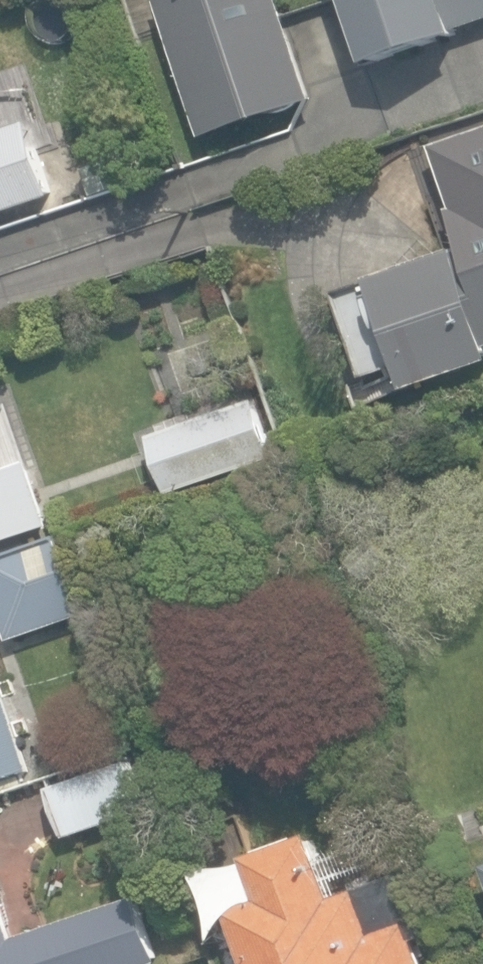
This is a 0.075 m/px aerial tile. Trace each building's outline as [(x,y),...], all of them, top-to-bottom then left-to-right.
[(166,1),(158,4),(205,141),(317,102),(282,0),(166,0),(166,1)] [(373,65),(464,35),(461,27),(482,20),(482,0),(351,0),(373,65)] [(55,197),(30,122),(0,132),(0,216),(55,197)] [(412,390),(482,365),(482,146),(438,162),(452,203),(447,204),(463,249),(373,280),(412,390)] [(151,436),(172,495),(277,458),(255,398),(151,436)] [(49,527),(27,461),(0,470),(0,544),(49,527)] [(90,613),(62,536),(0,559),(0,614),(10,642),(90,613)] [(0,674),(0,780),(34,769),(0,674)] [(50,789),(67,838),(146,810),(129,761),(50,789)] [(419,940),(432,935),(411,874),(338,899),(316,834),(261,853),(249,818),(196,836),(228,928),(246,922),(261,963),(427,963),(419,940)] [(341,891),(407,868),(392,827),(326,850),(341,891)] [(158,962),(136,897),(14,937),(0,895),(0,963),(150,963),(158,962)]
